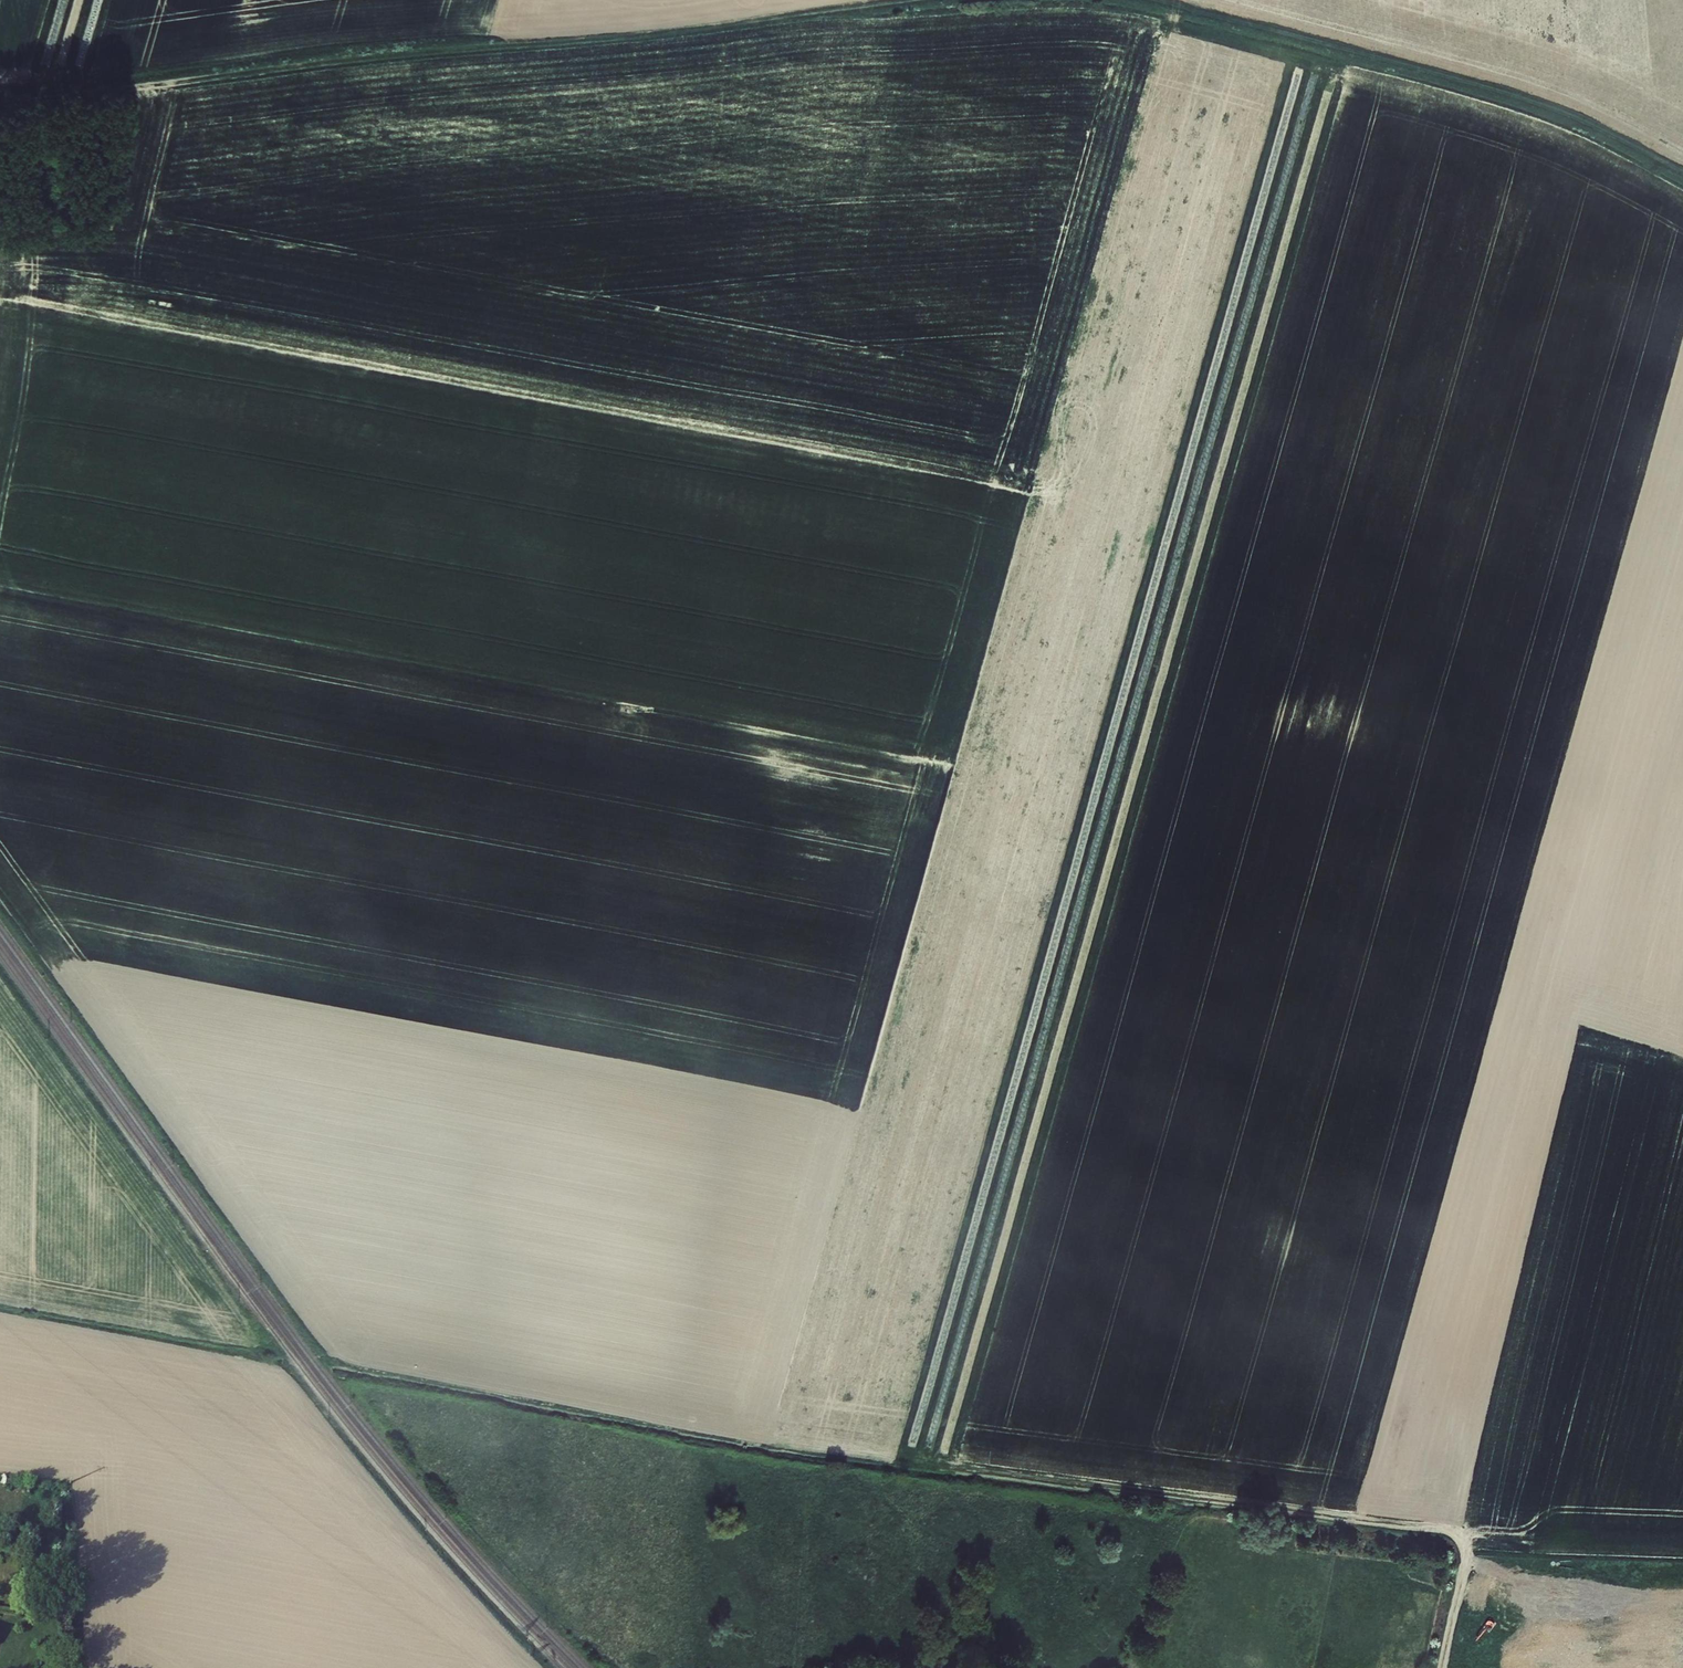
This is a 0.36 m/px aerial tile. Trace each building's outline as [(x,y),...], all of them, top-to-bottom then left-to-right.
[(12,1639),(10,1615),(0,1616),(0,1640),(12,1639)]
